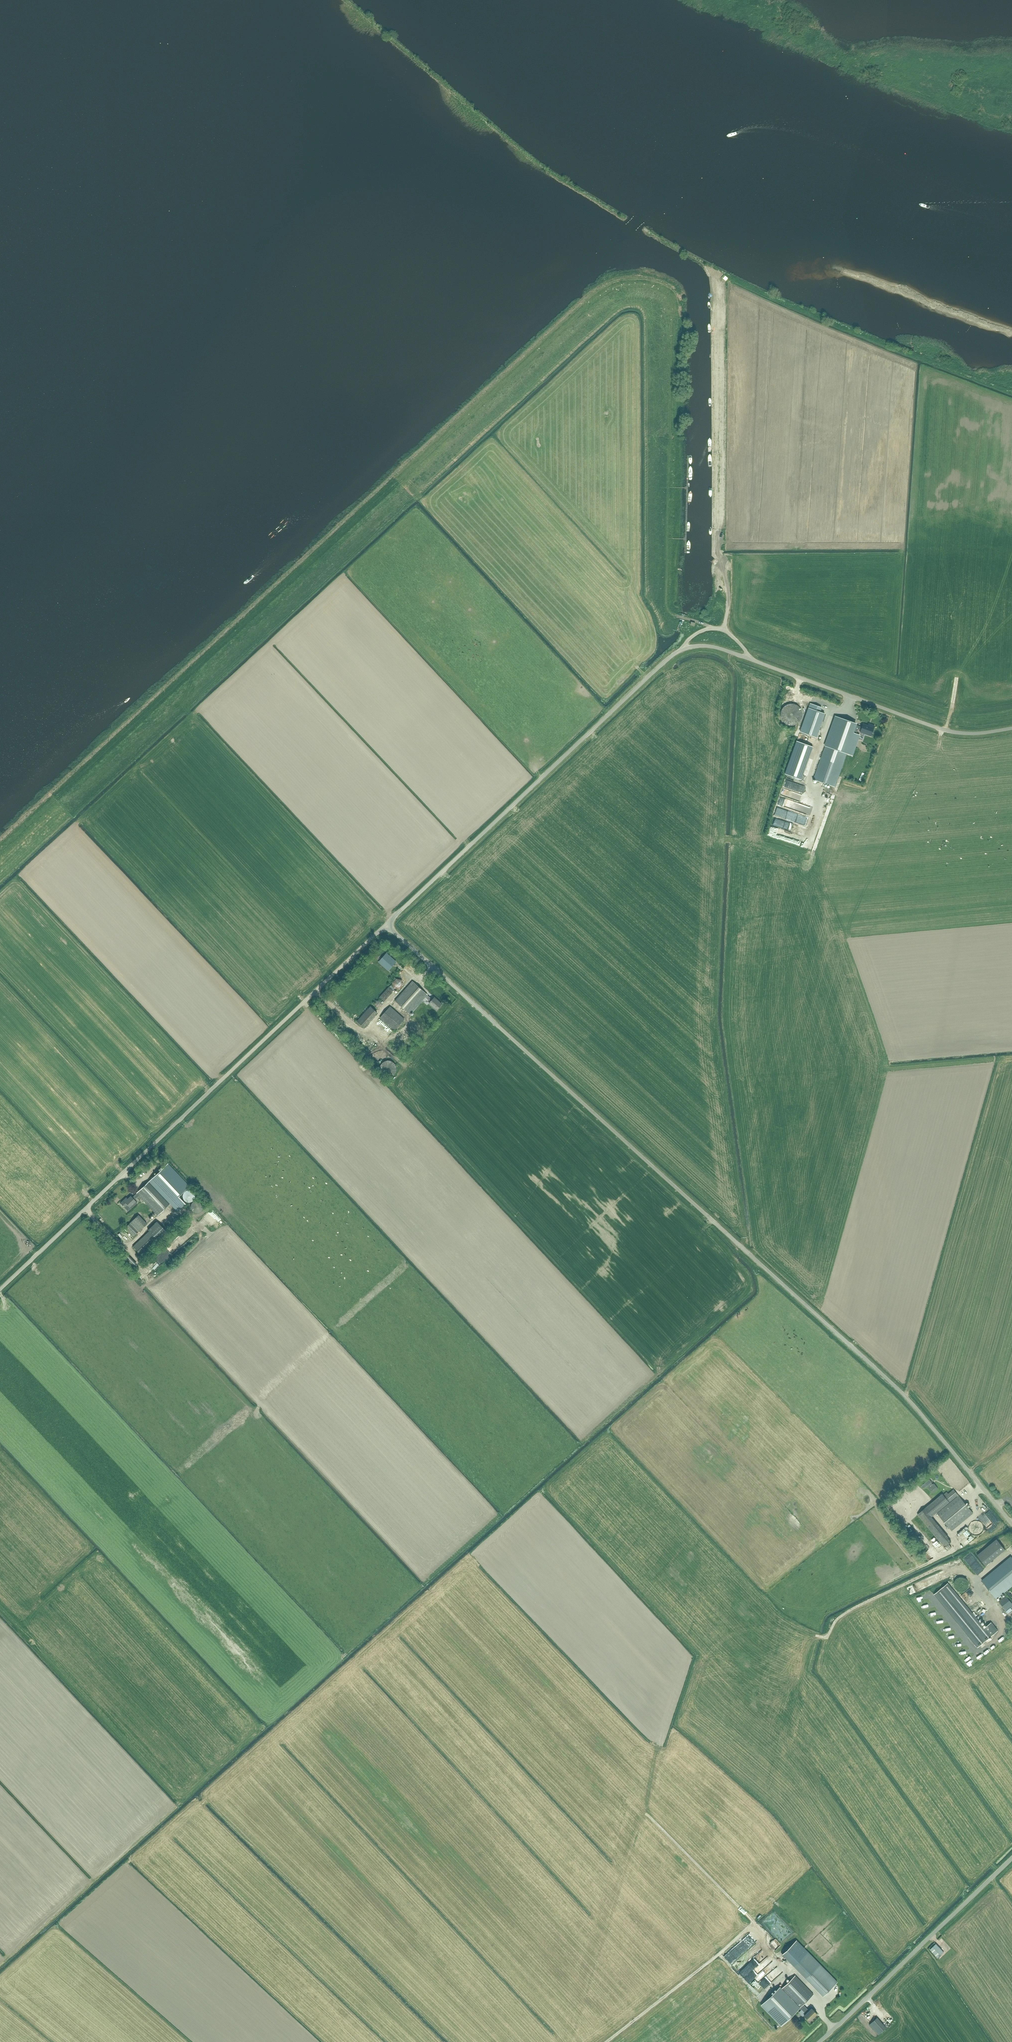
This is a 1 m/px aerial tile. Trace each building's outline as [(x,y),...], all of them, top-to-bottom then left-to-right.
[(793,703),(791,703),(788,703),(786,703),(785,704),(783,705),(782,707),(781,708),(780,710),(780,712),(780,714),(780,716),(780,718),(781,719),(782,721),(784,722),(785,723),(787,724),(789,724),(791,724),(793,724),(794,724),(796,723),(798,722),(799,721),(800,719),(801,717),(801,716),(802,714),(801,712),(801,710),(800,708),(799,707),(798,705),(797,704),(795,703),(793,703)] [(808,711),(799,734),(815,740),(824,716),(820,715),(822,710),(813,707),(811,712),(808,711)] [(827,741),(853,751),(858,735),(856,734),(858,729),(861,730),(860,732),(871,736),(874,726),(870,724),(870,726),(863,724),(862,727),(855,724),(836,717),(827,741)] [(813,747),(797,741),(785,774),(801,780),(813,747)] [(823,770),(823,771),(821,771),(821,770),(817,770),(817,778),(826,778),(826,770),(823,770)] [(785,786),(783,793),(802,799),(804,791),(805,791),(807,784),(788,778),(786,786),(785,786)] [(824,794),(819,806),(826,808),(830,797),(824,794)] [(779,807),(777,813),(809,822),(813,809),(791,802),(791,799),(781,796),(779,803),(793,808),(792,810),(779,807)] [(784,819),(782,819),(780,824),(790,828),(792,821),(788,820),(788,822),(784,821),(784,819)] [(772,825),(769,832),(779,836),(781,832),(783,833),(784,830),(772,825)] [(388,969),(395,962),(386,954),(380,962),(388,969)] [(427,995),(427,994),(412,981),(395,1001),(410,1014),(425,997),(430,1002),(429,1003),(436,1010),(442,1004),(434,997),(432,999),(427,995)] [(389,987),(379,997),(384,1002),(394,991),(389,987)] [(370,1006),(357,1021),(364,1028),(378,1013),(370,1006)] [(380,1018),(394,1030),(404,1019),(390,1006),(380,1018)] [(136,1193),(132,1197),(130,1196),(127,1199),(126,1197),(120,1203),(124,1207),(127,1205),(129,1207),(135,1201),(134,1199),(136,1197),(142,1203),(135,1210),(145,1221),(149,1217),(154,1212),(157,1215),(169,1204),(178,1196),(188,1186),(167,1164),(136,1193)] [(189,1190),(188,1190),(187,1190),(186,1190),(185,1190),(184,1191),(184,1192),(183,1192),(183,1193),(182,1194),(182,1195),(182,1196),(182,1197),(183,1198),(183,1199),(184,1200),(184,1201),(185,1201),(186,1202),(187,1202),(188,1202),(189,1202),(190,1201),(191,1201),(192,1200),(193,1200),(194,1199),(194,1198),(194,1197),(194,1196),(194,1195),(194,1194),(193,1193),(193,1192),(192,1191),(191,1190),(190,1190),(189,1190)] [(191,1203),(191,1204),(190,1205),(190,1206),(190,1208),(191,1209),(192,1210),(193,1211),(195,1212),(196,1212),(198,1212),(199,1212),(201,1211),(202,1210),(202,1208),(203,1207),(203,1206),(203,1204),(202,1203),(202,1202),(200,1201),(199,1200),(198,1200),(196,1200),(195,1200),(193,1201),(192,1202),(191,1203)] [(138,1215),(125,1227),(133,1236),(146,1223),(138,1215)] [(141,1255),(157,1240),(159,1241),(167,1233),(156,1221),(147,1229),(149,1231),(133,1246),(141,1255)] [(191,1224),(154,1257),(159,1262),(195,1230),(191,1224)] [(929,1479),(921,1486),(923,1489),(927,1486),(932,1493),(938,1488),(934,1483),(933,1484),(929,1479)] [(947,1551),(952,1547),(949,1543),(951,1542),(948,1538),(948,1537),(931,1516),(957,1495),(957,1496),(937,1513),(952,1530),(973,1513),(953,1489),(945,1496),(942,1493),(917,1514),(945,1547),(947,1551)] [(985,1510),(980,1514),(987,1521),(991,1517),(985,1510)] [(979,1532),(984,1525),(975,1518),(970,1525),(979,1532)] [(965,1526),(958,1533),(962,1536),(959,1539),(965,1545),(975,1536),(965,1526)] [(997,1538),(977,1555),(986,1565),(1006,1548),(997,1538)] [(962,1555),(953,1560),(957,1569),(963,1566),(965,1570),(969,1568),(962,1555)] [(982,1581),(996,1598),(1011,1585),(1011,1558),(1011,1557),(982,1581)] [(911,1591),(935,1582),(932,1575),(909,1584),(911,1591)] [(960,1591),(961,1591),(962,1591),(964,1591),(965,1590),(966,1590),(967,1589),(967,1588),(968,1587),(968,1585),(968,1584),(968,1583),(968,1582),(968,1581),(967,1580),(966,1579),(965,1578),(964,1577),(963,1577),(962,1577),(961,1577),(959,1577),(958,1577),(957,1578),(956,1578),(955,1579),(955,1580),(954,1582),(954,1583),(954,1584),(954,1585),(954,1587),(955,1588),(956,1589),(956,1590),(958,1590),(959,1591),(960,1591)] [(984,1628),(948,1583),(934,1594),(977,1647),(998,1630),(991,1622),(984,1628)] [(971,1602),(975,1599),(970,1594),(967,1597),(971,1602)] [(1005,1595),(998,1601),(1006,1610),(1011,1605),(1011,1603),(1005,1595)] [(753,1929),(730,1952),(736,1959),(734,1962),(739,1967),(745,1962),(751,1968),(767,1952),(762,1948),(764,1946),(756,1938),(759,1935),(753,1929)] [(823,1995),(837,1981),(796,1940),(782,1953),(823,1995)] [(944,1952),(936,1943),(930,1949),(937,1957),(944,1952)] [(750,1979),(773,1956),(770,1953),(746,1975),(750,1979)] [(775,1963),(772,1960),(757,1974),(760,1978),(775,1963)] [(773,1977),(785,1967),(780,1962),(769,1972),(773,1977)] [(813,1994),(795,1975),(782,1988),(780,1986),(761,2004),(781,2025),(799,2008),(801,2010),(801,2009),(805,2013),(804,2015),(809,2020),(817,2013),(811,2007),(809,2010),(803,2004),(813,1994)] [(767,1976),(764,1981),(768,1984),(772,1979),(767,1976)] [(890,2022),(895,2017),(884,2006),(879,2011),(890,2022)] [(878,2034),(886,2027),(877,2017),(869,2024),(878,2034)]
